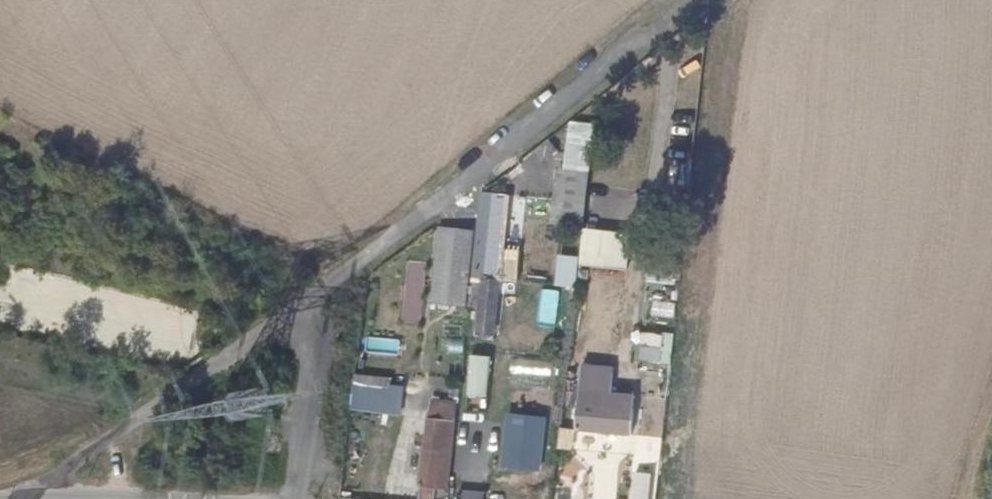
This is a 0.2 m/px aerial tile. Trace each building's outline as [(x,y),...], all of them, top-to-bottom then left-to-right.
[(555,216),(584,220),(596,126),(567,122),(555,216)] [(498,287),(512,286),(518,229),(504,228),(498,287)] [(506,343),(512,286),(498,287),(492,342),(506,343)] [(555,324),(560,291),(543,289),(538,321),(555,324)] [(646,330),(639,355),(660,360),(667,336),(646,330)] [(353,376),(351,410),(401,412),(403,378),(353,376)] [(433,498),(453,498),(460,414),(440,414),(433,498)] [(621,430),(620,451),(652,454),(653,431),(621,430)]
